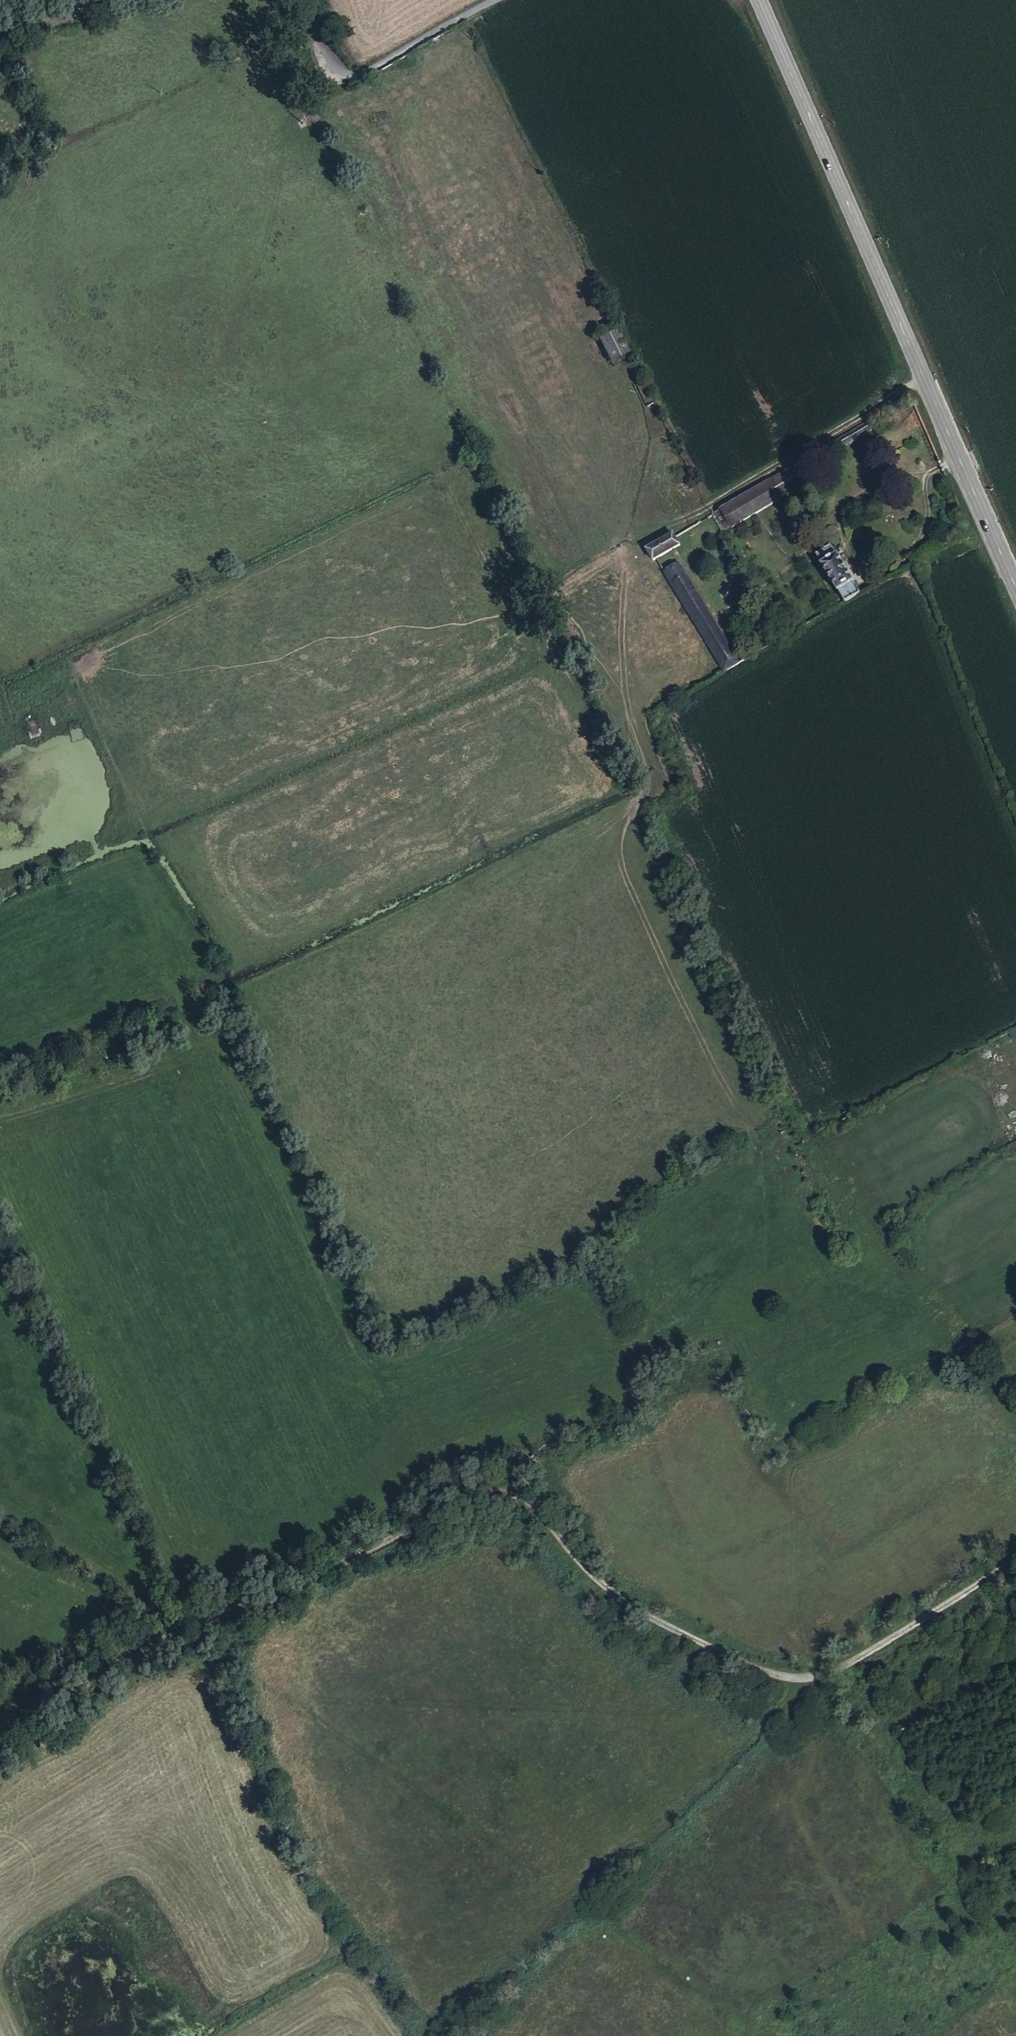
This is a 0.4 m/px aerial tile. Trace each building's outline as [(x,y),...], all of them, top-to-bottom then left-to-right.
[(595,335),(608,361),(628,350),(615,325),(595,335)] [(648,402),(643,391),(635,394),(640,407),(648,402)] [(776,459),(694,508),(706,527),(787,478),(776,459)] [(645,531),(620,546),(628,561),(654,546),(645,531)] [(798,553),(827,598),(846,587),(835,569),(838,568),(826,548),(823,550),(818,540),(798,553)] [(34,727),(30,728),(33,736),(38,734),(34,727)]
